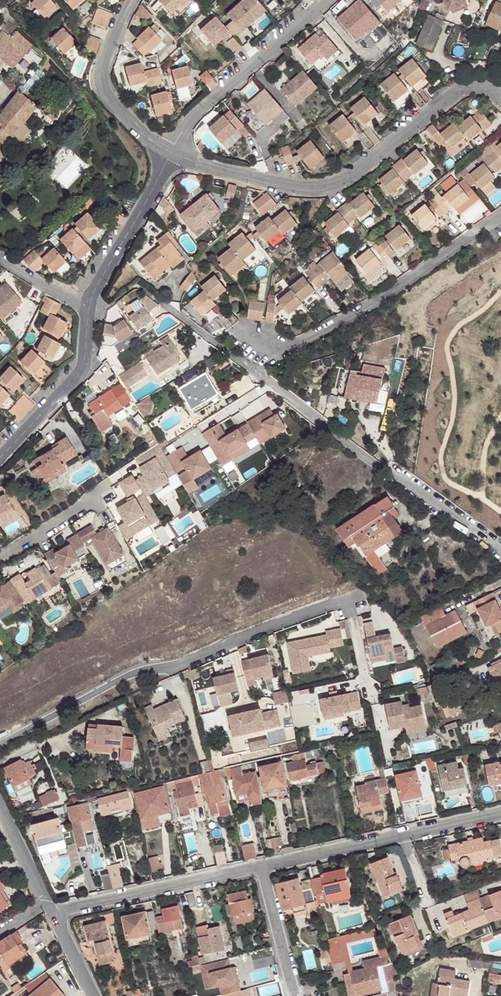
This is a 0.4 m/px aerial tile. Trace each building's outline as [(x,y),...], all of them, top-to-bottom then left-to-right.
[(44,18),(57,7),(51,0),(35,0),(31,3),(44,18)] [(73,10),(84,0),(64,0),(73,10)] [(171,13),(180,4),(183,6),(189,0),(158,0),(171,13)] [(226,15),(232,22),(240,32),(253,21),(250,18),(263,7),(257,0),(243,0),(226,15)] [(361,0),(359,0),(349,9),(352,12),(347,16),(344,13),(337,19),(356,41),(365,33),(367,35),(381,23),(361,0)] [(388,13),(403,0),(377,0),(388,13)] [(449,12),(452,11),(464,5),(462,0),(444,0),(449,12)] [(486,23),(500,30),(500,0),(499,0),(498,3),(495,2),(486,23)] [(152,15),(142,5),(136,16),(138,18),(141,17),(145,20),(152,15)] [(263,7),(250,18),(253,21),(266,10),(263,7)] [(97,8),(92,23),(94,23),(94,21),(101,24),(106,11),(97,8)] [(29,13),(37,21),(41,18),(33,10),(29,13)] [(106,11),(101,24),(107,26),(111,13),(106,11)] [(429,15),(416,44),(431,50),(444,21),(429,15)] [(215,16),(200,30),(213,45),(229,31),(225,27),(215,16)] [(232,22),(225,27),(229,31),(234,37),(240,32),(232,22)] [(154,24),(150,28),(155,33),(159,30),(154,24)] [(133,44),(143,55),(148,50),(150,51),(162,40),(155,33),(150,28),(149,26),(137,38),(138,39),(133,44)] [(51,39),(64,54),(76,43),(63,28),(51,39)] [(0,50),(0,66),(24,38),(17,31),(0,50)] [(317,33),(298,48),(308,60),(312,64),(326,53),(330,57),(339,50),(325,35),(321,39),(317,33)] [(365,33),(356,41),(358,43),(367,35),(365,33)] [(88,34),(81,49),(96,55),(97,51),(91,49),(96,38),(88,34)] [(232,37),(226,42),(235,52),(241,47),(232,37)] [(96,38),(91,49),(97,51),(101,40),(96,38)] [(326,53),(312,64),(314,67),(320,74),(342,54),(339,50),(330,57),(326,53)] [(413,59),(398,70),(402,75),(405,79),(412,87),(426,76),(413,59)] [(312,64),(308,60),(304,64),(310,71),(314,67),(312,64)] [(146,82),(147,85),(153,83),(150,70),(143,72),(141,63),(125,67),(130,86),(146,82)] [(171,71),(176,88),(192,84),(188,66),(171,71)] [(147,85),(148,87),(162,83),(158,68),(150,70),(153,83),(147,85)] [(25,89),(41,100),(55,83),(37,69),(23,86),(25,89)] [(199,77),(201,79),(207,74),(205,71),(199,77)] [(318,87),(304,71),(283,90),(296,105),(318,87)] [(395,73),(381,84),(394,101),(408,90),(401,82),(398,78),(395,73)] [(201,79),(211,90),(213,89),(217,85),(207,74),(201,79)] [(19,92),(0,115),(0,131),(2,129),(10,136),(12,137),(36,106),(41,100),(25,89),(22,94),(19,92)] [(248,104),(266,125),(283,110),(265,89),(248,104)] [(422,89),(417,93),(425,104),(431,100),(428,95),(422,89)] [(150,95),(156,116),(172,111),(167,91),(150,95)] [(425,104),(417,93),(411,98),(416,105),(420,109),(425,104)] [(365,97),(351,108),(355,113),(358,117),(365,125),(378,114),(365,97)] [(475,115),(486,129),(492,124),(481,110),(475,115)] [(231,111),(209,129),(222,144),(238,131),(236,129),(242,123),(231,111)] [(329,125),(343,143),(357,131),(350,123),(347,120),(343,114),(329,125)] [(471,116),(457,127),(465,138),(468,141),(482,130),(471,116)] [(427,129),(438,143),(443,138),(451,148),(465,138),(457,127),(454,123),(440,134),(433,124),(427,129)] [(3,144),(10,136),(2,129),(0,131),(0,141),(3,144)] [(371,130),(366,135),(374,145),(380,141),(376,136),(371,130)] [(366,135),(360,140),(365,146),(368,150),(374,145),(366,135)] [(299,154),(310,169),(324,157),(310,140),(296,151),(299,154)] [(484,147),(489,153),(500,168),(500,157),(500,144),(496,140),(490,145),(489,143),(484,147)] [(280,148),(287,165),(294,163),(288,145),(280,148)] [(479,186),(486,195),(496,187),(491,181),(495,178),(491,172),(493,170),(496,173),(500,168),(489,153),(484,147),(478,152),(484,158),(478,162),(481,166),(470,175),(479,186)] [(271,152),(273,158),(281,154),(279,148),(271,152)] [(397,163),(408,178),(413,174),(414,175),(428,163),(423,156),(420,153),(417,149),(403,161),(402,159),(397,163)] [(58,179),(69,186),(84,163),(73,156),(58,179)] [(385,187),(390,194),(395,190),(404,183),(404,181),(408,178),(397,163),(392,167),(393,169),(379,180),(382,183),(385,187)] [(456,169),(469,186),(474,182),(478,187),(479,186),(470,175),(462,165),(456,169)] [(434,188),(428,192),(433,198),(445,213),(451,209),(449,206),(451,204),(453,207),(456,210),(475,194),(464,180),(458,185),(451,177),(441,185),(448,194),(442,198),(434,188)] [(228,183),(225,197),(233,198),(236,185),(228,183)] [(253,203),(258,209),(272,198),(267,192),(253,203)] [(343,206),(354,220),(359,215),(361,218),(375,206),(370,200),(366,196),(363,192),(349,204),(348,202),(343,206)] [(193,204),(207,221),(220,211),(207,194),(193,204)] [(456,210),(458,213),(478,197),(475,194),(456,210)] [(163,196),(159,203),(167,214),(173,209),(163,196)] [(258,209),(262,215),(265,212),(276,204),(272,198),(258,209)] [(428,202),(440,218),(445,213),(433,198),(428,202)] [(77,211),(81,215),(87,208),(83,204),(77,211)] [(207,221),(193,204),(180,215),(193,232),(207,221)] [(411,215),(423,230),(437,218),(425,204),(411,215)] [(325,223),(336,237),(350,226),(348,224),(354,220),(343,206),(337,210),(339,212),(325,223)] [(280,231),(283,234),(297,223),(286,210),(272,221),(280,231)] [(113,211),(109,218),(122,225),(126,218),(113,211)] [(87,213),(75,224),(88,239),(101,228),(87,213)] [(255,228),(266,242),(280,231),(272,221),(269,217),(255,228)] [(386,236),(397,250),(411,239),(400,225),(386,236)] [(60,240),(72,254),(85,243),(72,228),(60,240)] [(168,231),(164,234),(173,246),(177,242),(168,231)] [(232,248),(242,261),(256,249),(243,233),(229,244),(232,248)] [(133,266),(142,277),(148,273),(155,281),(184,259),(173,246),(164,234),(156,240),(160,245),(133,266)] [(377,242),(389,257),(395,253),(383,238),(377,242)] [(372,246),(384,261),(389,257),(377,242),(372,246)] [(32,271),(33,272),(44,262),(54,273),(66,262),(54,247),(41,259),(39,255),(27,265),(32,271)] [(218,259),(232,276),(245,264),(242,261),(232,248),(218,259)] [(356,260),(367,274),(381,263),(370,249),(356,260)] [(23,261),(27,265),(39,255),(34,250),(23,261)] [(319,263),(335,283),(349,272),(340,260),(333,251),(319,263)] [(308,265),(311,269),(316,265),(313,261),(308,265)] [(311,269),(323,284),(328,280),(316,265),(311,269)] [(305,273),(317,288),(323,284),(311,269),(305,273)] [(179,286),(185,291),(195,278),(191,271),(179,286)] [(80,275),(74,285),(80,288),(85,279),(80,275)] [(205,290),(213,300),(226,289),(215,275),(201,286),(205,290)] [(218,278),(229,293),(232,290),(220,276),(218,278)] [(291,289),(301,302),(315,290),(304,277),(290,288),(291,289)] [(2,290),(0,291),(0,318),(1,319),(10,312),(22,302),(6,283),(0,288),(2,290)] [(283,307),(289,315),(302,304),(301,302),(291,289),(278,300),(280,304),(283,307)] [(191,302),(202,315),(216,304),(213,300),(205,290),(191,302)] [(145,295),(129,305),(134,312),(128,316),(137,330),(152,320),(147,313),(158,305),(145,295)] [(40,312),(47,315),(54,301),(48,298),(45,302),(40,312)] [(61,304),(54,301),(47,315),(49,316),(43,329),(59,338),(67,323),(54,316),(61,304)] [(249,301),(247,318),(254,319),(257,302),(249,301)] [(257,302),(254,319),(261,320),(264,303),(257,302)] [(268,303),(265,321),(273,322),(274,316),(275,309),(275,304),(268,303)] [(280,304),(275,309),(274,316),(283,307),(280,304)] [(215,308),(206,315),(212,322),(220,314),(215,308)] [(224,315),(233,325),(238,321),(230,311),(224,315)] [(10,312),(1,319),(5,324),(14,317),(10,312)] [(219,320),(227,330),(233,325),(224,315),(219,320)] [(133,333),(124,319),(121,321),(120,320),(113,325),(104,324),(101,345),(111,347),(118,342),(118,343),(133,333)] [(152,320),(137,330),(142,336),(156,326),(152,320)] [(361,332),(355,331),(352,341),(359,342),(361,332)] [(60,344),(44,335),(37,350),(39,351),(43,354),(52,358),(60,344)] [(176,348),(168,336),(160,342),(163,346),(145,357),(157,375),(180,361),(176,355),(173,350),(176,348)] [(15,348),(18,350),(24,343),(21,342),(20,342),(15,348)] [(36,354),(31,349),(20,362),(33,374),(45,362),(40,357),(36,354)] [(355,353),(348,351),(344,369),(350,370),(351,370),(355,353)] [(117,358),(109,363),(115,373),(123,368),(117,358)] [(104,362),(90,377),(94,382),(108,367),(104,362)] [(118,376),(127,388),(130,393),(132,392),(129,387),(148,375),(140,362),(118,376)] [(363,364),(360,375),(383,380),(385,368),(363,364)] [(10,366),(0,378),(0,380),(1,380),(4,384),(12,391),(24,379),(10,366)] [(350,370),(344,369),(338,395),(344,396),(350,373),(350,370)] [(356,374),(350,373),(344,396),(377,403),(383,380),(360,375),(356,374)] [(206,375),(181,390),(191,407),(205,400),(217,393),(206,375)] [(10,395),(1,387),(0,386),(0,405),(10,395)] [(111,389),(88,404),(92,410),(95,414),(91,416),(98,427),(110,419),(108,416),(122,407),(111,389)] [(217,393),(205,400),(208,406),(221,400),(217,393)] [(35,405),(24,395),(19,400),(30,411),(35,405)] [(149,396),(135,405),(142,416),(150,412),(153,402),(149,396)] [(30,411),(19,400),(17,402),(13,406),(25,416),(30,411)] [(8,411),(19,421),(25,416),(13,406),(8,411)] [(218,424),(202,433),(223,466),(232,460),(228,453),(256,436),(260,443),(286,428),(278,414),(275,415),(270,408),(247,422),(247,423),(226,436),(218,424)] [(113,425),(110,419),(98,427),(102,433),(113,425)] [(77,454),(66,437),(57,442),(59,445),(52,449),(38,458),(42,464),(37,468),(38,469),(27,476),(32,485),(43,478),(63,466),(62,463),(77,454)] [(161,447),(168,443),(164,438),(158,442),(159,442),(161,447)] [(159,444),(135,459),(144,474),(141,475),(140,474),(137,475),(138,477),(149,494),(155,491),(158,496),(174,487),(171,483),(180,478),(167,456),(159,444)] [(182,447),(167,456),(180,478),(188,492),(198,485),(192,476),(211,465),(200,449),(188,456),(182,447)] [(38,458),(32,461),(37,468),(42,464),(38,458)] [(46,484),(67,471),(63,466),(43,478),(46,484)] [(132,473),(119,481),(130,498),(127,499),(129,502),(118,508),(126,521),(118,525),(126,538),(159,518),(146,496),(135,479),(132,473)] [(149,494),(138,477),(135,479),(146,496),(149,494)] [(0,496),(0,523),(1,523),(2,524),(10,520),(8,517),(15,512),(4,494),(0,496)] [(388,497),(337,530),(351,551),(358,546),(378,575),(387,569),(381,559),(375,550),(386,543),(403,531),(395,519),(400,515),(388,497)] [(91,524),(77,533),(80,537),(83,542),(91,537),(111,569),(127,559),(108,527),(97,533),(91,524)] [(155,529),(163,542),(171,538),(163,525),(155,529)] [(54,549),(45,554),(54,567),(61,563),(64,567),(89,552),(83,542),(80,537),(70,544),(56,553),(54,549)] [(386,543),(375,550),(381,559),(392,552),(386,543)] [(56,573),(58,577),(67,571),(64,567),(61,563),(54,567),(53,568),(56,573)] [(21,575),(12,580),(25,602),(27,604),(58,585),(52,575),(44,580),(37,568),(27,574),(31,581),(26,584),(21,575)] [(52,575),(58,585),(61,583),(60,581),(58,577),(56,573),(52,575)] [(12,580),(0,587),(0,613),(10,607),(14,613),(23,608),(21,604),(25,602),(12,580)] [(474,602),(486,626),(490,625),(496,635),(500,632),(500,615),(500,614),(500,613),(500,610),(492,593),(474,602)] [(0,613),(0,620),(0,621),(14,613),(10,607),(0,613)] [(441,608),(422,618),(437,648),(456,638),(450,626),(460,621),(455,611),(445,615),(441,608)] [(347,620),(338,622),(340,629),(344,628),(348,641),(351,638),(347,620)] [(450,626),(456,638),(467,633),(460,621),(450,626)] [(387,662),(396,660),(396,663),(405,662),(402,648),(394,649),(391,634),(376,637),(373,623),(364,624),(371,657),(385,655),(386,659),(387,662)] [(490,625),(486,626),(491,637),(496,635),(490,625)] [(326,635),(287,643),(293,674),(310,671),(308,662),(307,657),(312,656),(311,652),(329,648),(343,645),(340,629),(325,632),(326,635)] [(329,648),(311,652),(312,656),(330,652),(329,648)] [(481,657),(482,657),(485,651),(479,648),(477,651),(476,655),(476,656),(477,657),(477,658),(479,658),(480,658),(481,658),(481,657)] [(489,654),(491,657),(500,652),(500,648),(489,654)] [(251,660),(240,663),(245,681),(262,677),(273,674),(268,655),(255,658),(251,660)] [(489,668),(496,685),(500,683),(500,662),(495,665),(489,668)] [(443,671),(439,663),(431,667),(435,675),(443,671)] [(200,677),(197,669),(189,672),(191,681),(200,677)] [(220,677),(212,679),(217,695),(229,693),(239,690),(233,669),(225,671),(225,672),(226,675),(220,677)] [(438,682),(428,686),(433,698),(437,707),(452,702),(442,680),(438,682)] [(433,698),(428,686),(417,688),(418,694),(425,693),(426,699),(433,698)] [(286,690),(272,693),(275,703),(275,705),(288,702),(287,693),(286,690)] [(330,698),(320,700),(324,716),(342,712),(350,711),(360,709),(357,692),(337,696),(330,698)] [(176,723),(186,719),(177,700),(154,709),(152,705),(145,708),(157,736),(169,731),(167,727),(166,724),(173,720),(175,723),(176,723)] [(402,702),(386,705),(391,729),(406,726),(407,729),(426,725),(421,706),(410,708),(403,709),(402,706),(402,702)] [(260,710),(229,717),(234,737),(265,730),(281,727),(277,711),(276,711),(261,714),(260,710)] [(457,722),(445,726),(446,730),(458,726),(457,722)] [(89,728),(88,728),(86,748),(96,750),(97,744),(114,746),(121,746),(120,760),(132,761),(134,737),(122,736),(123,727),(98,725),(89,725),(89,728)] [(426,725),(407,729),(408,733),(427,730),(426,725)] [(169,731),(157,736),(159,741),(171,735),(169,731)] [(322,754),(320,748),(292,754),(294,762),(287,764),(290,781),(325,772),(323,762),(316,764),(311,765),(307,766),(305,758),(322,754)] [(21,760),(4,768),(14,786),(29,778),(37,774),(35,769),(32,765),(30,762),(23,765),(21,760)] [(200,763),(203,774),(215,771),(212,760),(200,763)] [(282,762),(278,763),(260,767),(265,790),(267,790),(268,791),(269,791),(270,792),(271,792),(272,791),(273,790),(273,789),(274,788),(278,787),(279,788),(280,789),(281,790),(282,789),(283,789),(284,788),(284,787),(284,786),(287,785),(282,762)] [(457,762),(438,766),(443,791),(468,785),(465,773),(463,774),(461,768),(459,768),(457,762)] [(485,766),(490,786),(498,784),(500,783),(500,765),(500,763),(485,766)] [(231,769),(230,767),(225,768),(228,780),(233,779),(236,795),(248,792),(251,806),(262,803),(255,772),(243,774),(242,766),(231,769)] [(225,768),(215,771),(200,775),(212,815),(219,813),(220,817),(231,814),(221,777),(226,776),(225,768)] [(417,771),(394,776),(401,801),(417,797),(415,790),(420,788),(417,771)] [(365,783),(366,785),(356,787),(361,808),(374,805),(375,811),(383,809),(379,794),(389,792),(386,778),(376,780),(374,773),(366,775),(368,782),(365,783)] [(204,805),(198,775),(175,781),(177,788),(177,791),(175,792),(180,818),(188,816),(187,809),(204,805)] [(32,784),(29,778),(14,786),(17,792),(32,784)] [(168,790),(177,788),(175,781),(166,784),(168,790)] [(172,811),(164,783),(134,791),(138,803),(140,803),(142,810),(155,806),(158,815),(172,811)] [(55,790),(39,798),(44,807),(60,799),(55,790)] [(101,799),(98,799),(101,814),(103,815),(111,813),(112,811),(111,808),(121,806),(122,809),(123,810),(131,809),(132,807),(128,792),(105,797),(101,799)] [(248,792),(236,795),(237,803),(250,800),(248,792)] [(422,796),(417,797),(401,801),(401,804),(423,800),(422,796)] [(72,823),(79,848),(88,845),(85,832),(94,829),(88,803),(91,803),(90,798),(84,800),(85,804),(68,808),(72,823)] [(34,804),(36,810),(43,806),(40,801),(34,804)] [(158,815),(142,819),(145,830),(160,826),(158,815)] [(59,818),(32,825),(40,854),(50,852),(49,848),(55,846),(57,851),(67,848),(59,818)] [(465,842),(471,860),(481,858),(495,855),(496,858),(500,857),(500,844),(500,839),(484,842),(483,838),(465,842)] [(465,842),(448,846),(449,848),(451,858),(452,861),(459,859),(461,864),(461,865),(464,868),(469,867),(471,865),(471,863),(471,860),(465,842)] [(254,843),(241,846),(245,861),(257,858),(254,843)] [(223,844),(214,846),(218,866),(227,864),(223,844)] [(445,860),(451,858),(449,848),(442,850),(445,860)] [(157,855),(147,857),(151,873),(163,870),(161,861),(159,862),(157,855)] [(371,864),(381,889),(389,886),(391,894),(403,889),(398,875),(395,876),(387,857),(371,864)] [(471,865),(469,867),(483,863),(481,858),(471,860),(471,863),(471,865)] [(120,863),(107,866),(109,873),(120,870),(120,869),(122,869),(120,863)] [(321,874),(321,877),(311,879),(315,896),(325,893),(327,901),(331,899),(351,895),(345,869),(321,874)] [(120,870),(109,873),(113,889),(124,887),(120,870)] [(109,873),(101,875),(106,891),(113,889),(109,873)] [(298,878),(276,884),(284,917),(294,914),(292,908),(305,905),(306,911),(317,909),(316,906),(311,888),(301,891),(300,887),(298,878)] [(310,879),(301,882),(303,886),(300,887),(301,891),(311,888),(310,879)] [(381,889),(384,897),(391,894),(389,886),(381,889)] [(485,910),(489,922),(499,918),(497,914),(500,912),(500,890),(489,895),(494,907),(485,910)] [(255,920),(253,911),(250,900),(248,900),(246,891),(227,895),(229,904),(225,905),(229,922),(231,922),(235,921),(236,924),(255,920)] [(477,891),(464,896),(469,910),(455,916),(453,911),(444,914),(451,932),(459,929),(459,931),(468,928),(468,930),(489,922),(485,910),(477,891)] [(187,893),(189,907),(196,906),(194,892),(187,893)] [(352,900),(351,895),(331,899),(332,904),(352,900)] [(162,909),(165,919),(156,921),(157,925),(158,929),(159,933),(183,928),(178,905),(162,909)] [(305,905),(292,908),(294,914),(295,916),(307,913),(306,911),(305,905)] [(317,909),(306,911),(307,913),(308,918),(320,915),(318,908),(317,909)] [(153,910),(146,912),(149,927),(153,926),(157,925),(156,921),(153,910)] [(146,912),(123,917),(127,939),(150,933),(149,927),(146,912)] [(410,915),(390,924),(402,953),(407,951),(419,946),(413,932),(417,930),(410,915)] [(105,921),(85,926),(88,939),(91,938),(92,941),(95,953),(95,954),(97,956),(98,957),(100,956),(102,964),(115,961),(105,921)] [(197,928),(202,954),(211,953),(225,950),(221,927),(208,929),(208,926),(197,928)] [(375,927),(344,935),(346,943),(377,935),(375,927)] [(459,929),(451,932),(453,937),(469,931),(468,930),(468,928),(459,931),(459,929)] [(424,949),(417,930),(413,932),(419,946),(407,951),(408,955),(424,949)] [(2,955),(7,963),(25,951),(20,944),(22,942),(16,931),(0,941),(0,952),(2,955)] [(341,936),(336,937),(338,943),(340,942),(341,946),(343,946),(349,973),(353,972),(346,943),(344,935),(341,936)] [(336,937),(327,940),(328,946),(331,957),(332,962),(333,965),(346,961),(348,973),(349,973),(343,946),(341,946),(340,942),(338,943),(336,937)] [(356,995),(381,989),(382,994),(387,992),(396,990),(392,979),(393,979),(397,975),(385,945),(378,948),(381,957),(363,961),(365,969),(353,972),(349,973),(348,973),(345,974),(350,995),(351,995),(356,995)] [(321,959),(331,957),(328,946),(318,948),(321,959)] [(25,951),(7,963),(10,968),(29,956),(25,951)] [(189,967),(190,967),(200,964),(198,955),(192,957),(193,961),(188,962),(189,967)] [(468,960),(468,967),(480,969),(480,967),(481,959),(468,957),(468,960)] [(481,959),(480,967),(490,969),(492,961),(481,959)] [(201,967),(201,969),(206,989),(220,986),(222,995),(237,992),(231,968),(229,960),(201,967)] [(231,968),(237,992),(241,991),(235,967),(231,968)] [(440,969),(438,984),(433,983),(432,995),(443,995),(468,995),(470,981),(454,979),(456,971),(440,969)] [(28,995),(61,995),(63,994),(44,972),(24,987),(30,994),(28,995)] [(494,980),(500,981),(500,975),(490,973),(488,981),(493,982),(494,980)] [(18,983),(10,988),(14,993),(22,988),(18,983)]
